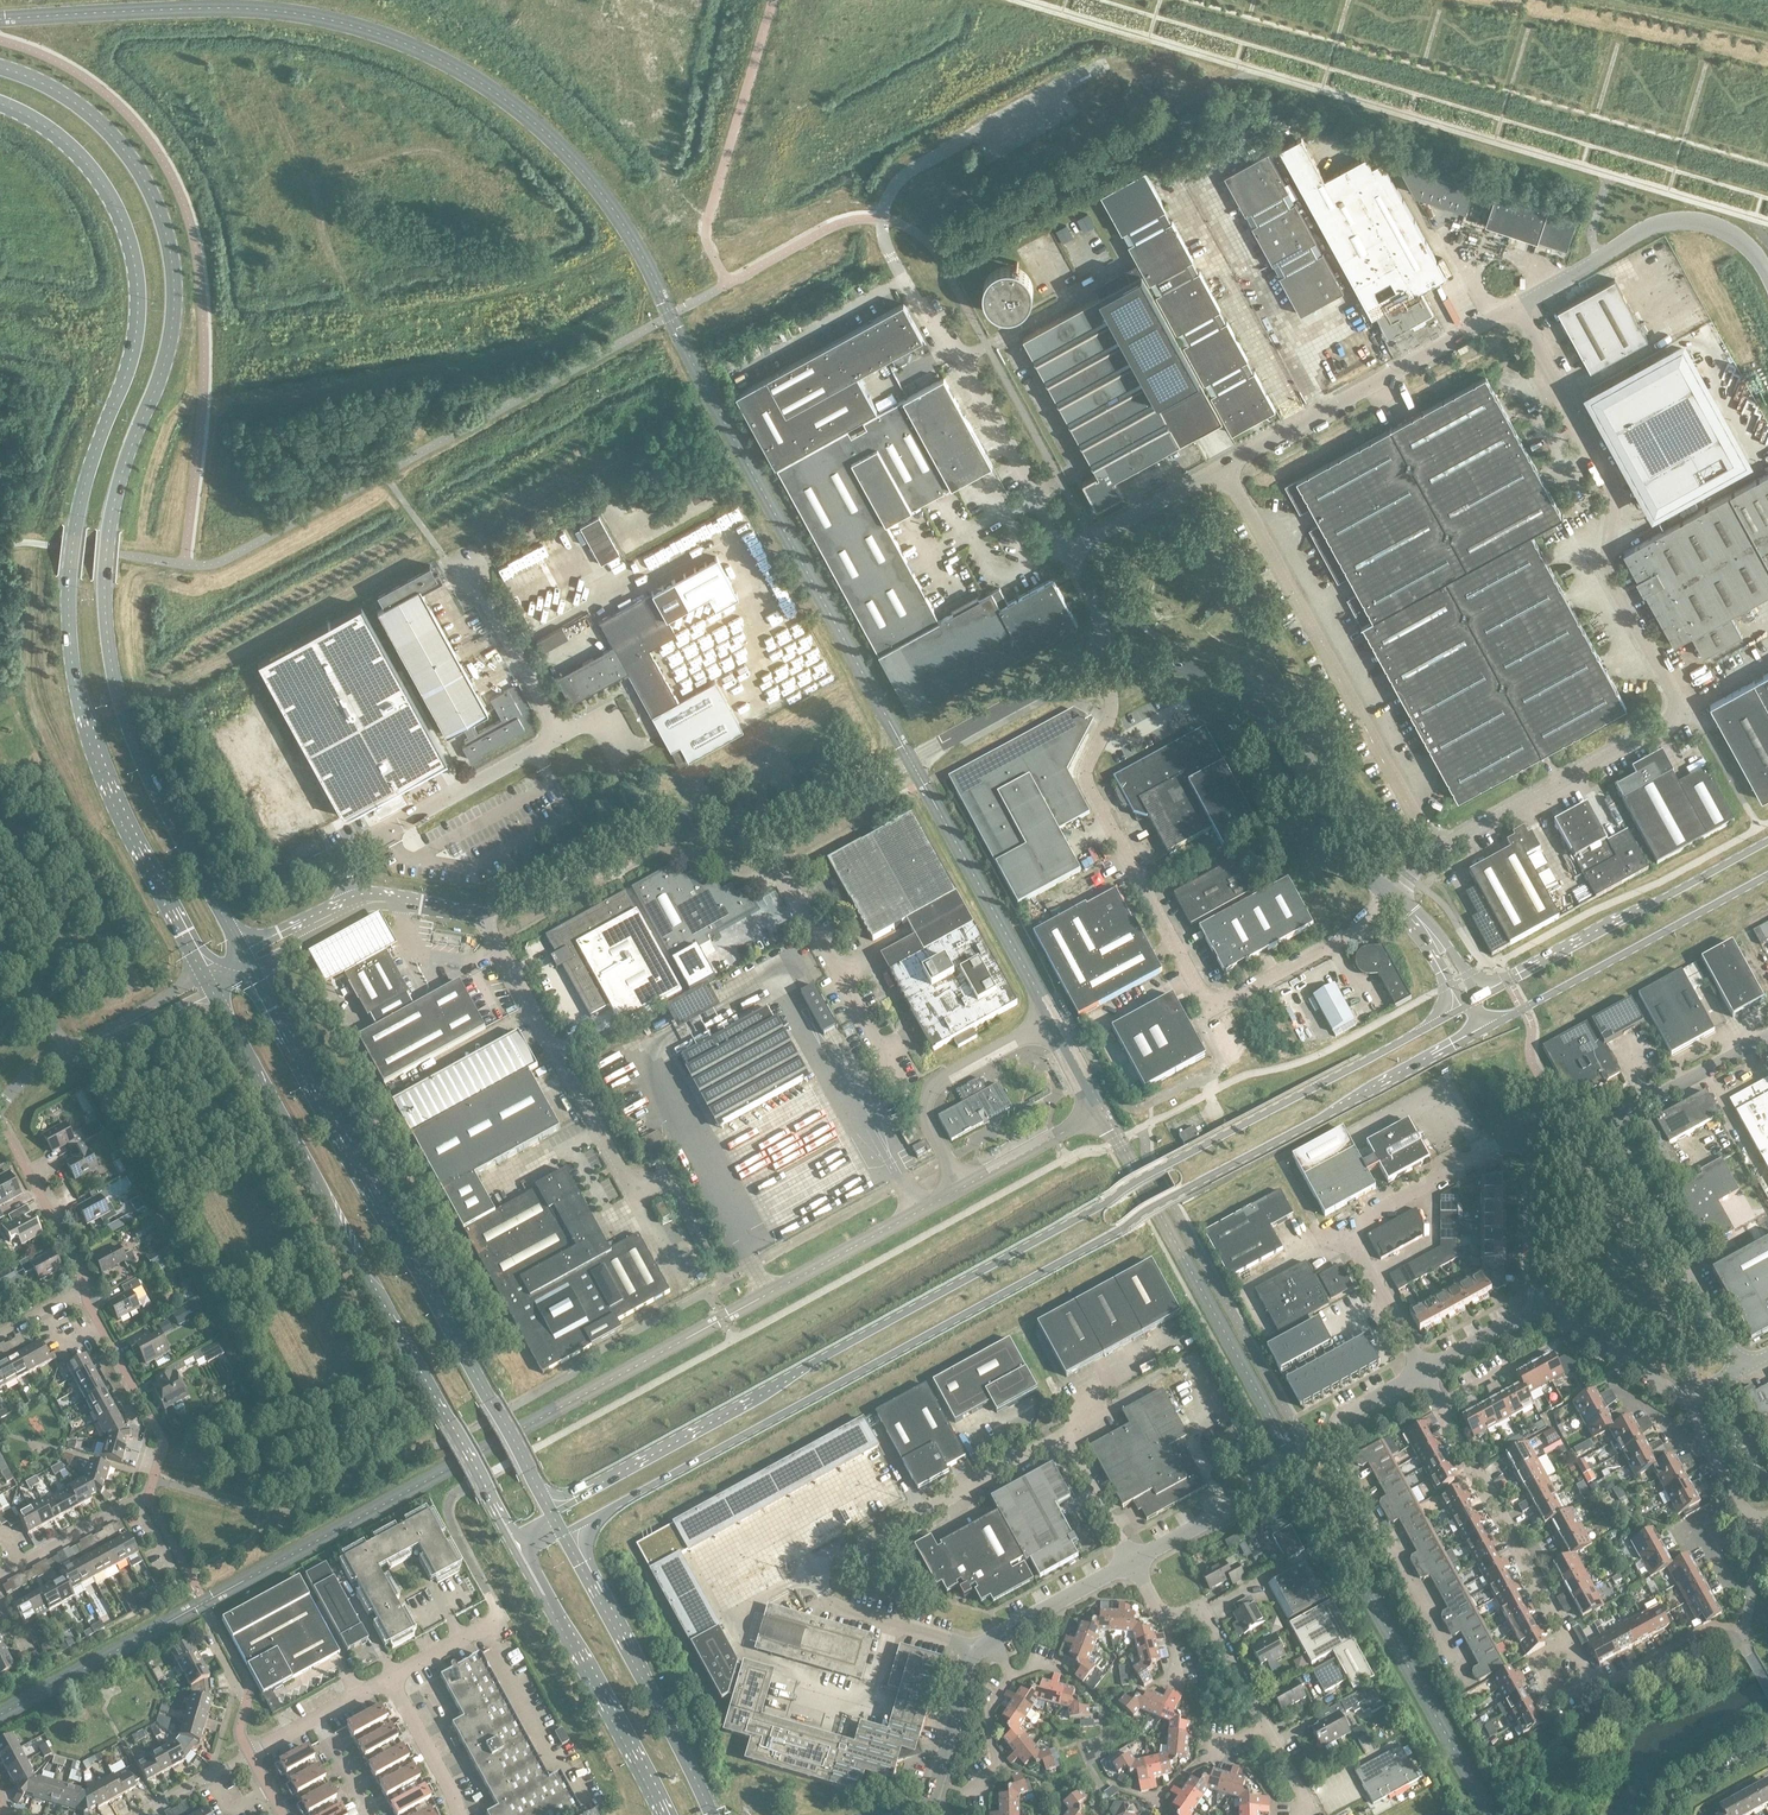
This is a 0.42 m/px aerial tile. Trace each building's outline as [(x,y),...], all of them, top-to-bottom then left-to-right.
[(1240,167),(1225,175),(1246,213),(1247,213),(1253,225),(1252,225),(1273,264),(1274,263),(1280,275),(1279,275),(1301,314),(1316,305),(1328,298),(1328,299),(1344,290),(1323,251),(1322,252),(1316,240),(1317,240),(1296,202),(1294,202),(1288,191),(1289,190),(1268,151),(1252,160),(1252,161),(1240,167)] [(1474,183),(1396,157),(1415,192),(1465,209),(1474,183)] [(1166,209),(1144,170),(1102,194),(1122,233),(1123,232),(1130,244),(1129,244),(1150,283),(1151,282),(1157,294),(1156,294),(1177,333),(1179,333),(1185,344),(1184,344),(1205,383),(1206,382),(1212,394),(1211,394),(1232,433),(1248,424),(1247,424),(1260,417),(1260,418),(1276,409),(1255,370),(1254,371),(1247,359),(1248,359),(1227,320),(1226,321),(1220,310),(1221,309),(1200,271),(1199,271),(1192,260),(1193,259),(1172,220),(1171,221),(1164,210),(1166,209)] [(1549,207),(1497,190),(1485,224),(1537,241),(1547,212),(1549,207)] [(1576,222),(1547,212),(1537,241),(1566,251),(1576,222)] [(982,289),(982,291),(982,293),(982,295),(983,297),(983,298),(984,300),(984,302),(985,304),(986,305),(987,307),(989,308),(990,309),(991,311),(993,312),(995,313),(996,313),(998,314),(1000,315),(1002,315),(1003,316),(1005,316),(1007,316),(1009,316),(1011,316),(1013,315),(1014,315),(1016,314),(1018,313),(1020,312),(1021,311),(1023,310),(1024,309),(1025,308),(1026,306),(1028,305),(1028,303),(1029,301),(1030,300),(1031,298),(1031,296),(1031,294),(1031,292),(1031,290),(1031,288),(1031,286),(1031,284),(1030,283),(1029,281),(1028,279),(1027,277),(1026,276),(1025,274),(1023,273),(1022,272),(1020,270),(1019,269),(1017,269),(1015,268),(1013,267),(1011,267),(1009,267),(1007,266),(1005,266),(1003,267),(1001,267),(999,267),(998,268),(996,269),(994,270),(992,271),(991,272),(989,273),(988,275),(987,276),(986,278),(985,280),(984,282),(983,283),(983,285),(982,287),(982,289)] [(1220,421),(1139,274),(1021,339),(1096,475),(1081,483),(1082,484),(1083,484),(1088,493),(1087,494),(1095,509),(1096,509),(1096,508),(1111,499),(1112,500),(1121,495),(1114,482),(1113,482),(1113,483),(1112,484),(1110,480),(1112,479),(1112,480),(1191,437),(1177,412),(1205,396),(1219,422),(1220,421)] [(1614,279),(1585,295),(1557,310),(1590,369),(1647,338),(1614,279)] [(921,341),(902,305),(735,397),(774,467),(875,411),(856,376),(890,358),(895,367),(906,362),(910,347),(921,341)] [(1681,347),(1590,398),(1624,461),(1641,451),(1638,447),(1642,441),(1632,434),(1631,434),(1635,429),(1625,422),(1620,414),(1628,409),(1625,403),(1650,389),(1653,395),(1662,391),(1666,399),(1666,411),(1673,411),(1673,424),(1680,424),(1689,441),(1710,429),(1700,410),(1712,403),(1709,397),(1696,404),(1690,392),(1702,385),(1699,379),(1686,386),(1679,373),(1694,365),(1698,363),(1691,350),(1681,347)] [(1641,451),(1624,461),(1590,398),(1583,402),(1652,527),(1752,472),(1694,365),(1679,373),(1686,386),(1699,379),(1702,385),(1690,392),(1696,404),(1709,397),(1712,403),(1700,410),(1710,429),(1689,441),(1680,424),(1673,424),(1673,411),(1666,411),(1666,399),(1662,391),(1653,395),(1650,389),(1625,403),(1628,409),(1620,414),(1625,422),(1635,429),(1631,434),(1632,434),(1642,441),(1638,447),(1641,451)] [(1485,376),(1423,410),(1404,421),(1392,427),(1391,426),(1390,426),(1390,427),(1390,428),(1287,485),(1301,512),(1311,529),(1363,623),(1361,624),(1362,625),(1364,624),(1378,650),(1382,658),(1397,685),(1402,693),(1406,701),(1435,754),(1439,762),(1440,763),(1444,770),(1459,797),(1495,777),(1626,705),(1611,679),(1602,662),(1569,602),(1564,593),(1545,559),(1531,533),(1540,527),(1553,520),(1562,515),(1548,489),(1547,488),(1542,480),(1538,472),(1538,471),(1504,410),(1500,403),(1485,376)] [(992,465),(944,377),(864,421),(867,427),(851,436),(848,430),(778,469),(912,714),(1078,623),(1067,603),(1062,594),(1053,578),(1008,602),(1000,587),(939,620),(886,523),(992,465)] [(1675,524),(1623,552),(1624,553),(1638,577),(1637,578),(1645,592),(1645,591),(1673,642),(1672,642),(1673,643),(1691,634),(1703,655),(1741,634),(1730,614),(1767,593),(1767,472),(1675,524)] [(598,516),(579,526),(600,564),(619,553),(598,516)] [(1558,528),(1553,520),(1540,527),(1545,535),(1558,528)] [(1037,546),(1030,533),(1025,536),(1031,548),(1037,546)] [(716,680),(678,701),(647,644),(673,630),(667,619),(708,596),(715,609),(737,597),(715,557),(599,620),(613,645),(556,677),(570,703),(628,671),(671,750),(680,745),(688,760),(743,730),(716,680)] [(383,605),(377,609),(445,734),(461,725),(468,737),(464,740),(466,744),(462,746),(469,759),(524,729),(518,717),(522,714),(515,701),(510,703),(506,695),(492,703),(497,711),(502,709),(506,716),(477,733),(471,720),(487,711),(421,591),(442,580),(437,571),(434,573),(429,564),(377,593),(383,605)] [(257,661),(342,817),(373,800),(378,809),(405,794),(400,785),(446,760),(361,604),(257,661)] [(562,626),(536,641),(542,652),(568,638),(562,626)] [(1725,696),(1710,704),(1762,799),(1767,796),(1767,672),(1725,696)] [(1079,720),(1074,711),(963,771),(959,773),(949,778),(996,865),(1018,906),(1081,872),(1075,862),(1058,830),(1068,825),(1068,826),(1079,820),(1079,819),(1090,813),(1076,787),(1067,772),(1087,735),(1081,725),(1084,722),(1079,719),(1079,720)] [(1205,731),(1116,779),(1121,788),(1120,790),(1119,792),(1119,794),(1119,797),(1122,802),(1124,803),(1126,805),(1128,805),(1131,805),(1136,814),(1144,810),(1168,853),(1212,830),(1223,850),(1259,831),(1205,731)] [(679,749),(673,753),(672,753),(679,766),(686,761),(679,749)] [(1632,771),(1636,778),(1616,789),(1623,801),(1622,801),(1657,865),(1734,822),(1705,771),(1678,785),(1672,775),(1673,774),(1662,754),(1632,771)] [(1554,823),(1584,877),(1596,898),(1648,869),(1627,831),(1608,842),(1587,805),(1554,823)] [(913,816),(829,862),(873,941),(908,922),(917,937),(882,957),(934,1051),(1018,1004),(913,816)] [(1528,837),(1524,830),(1514,835),(1516,838),(1508,843),(1512,850),(1470,873),(1477,887),(1466,894),(1478,916),(1472,919),(1492,955),(1559,918),(1526,858),(1540,851),(1531,835),(1528,837)] [(1237,860),(1174,894),(1179,902),(1180,901),(1185,908),(1182,909),(1191,925),(1254,891),(1237,860)] [(670,868),(632,889),(670,959),(758,911),(747,891),(737,896),(731,886),(721,892),(716,881),(706,887),(700,877),(695,880),(693,875),(688,877),(685,872),(675,878),(670,868)] [(1313,926),(1288,881),(1200,929),(1225,974),(1313,926)] [(1117,888),(1107,894),(1108,896),(1097,901),(1096,900),(1033,934),(1079,1017),(1162,972),(1128,909),(1126,910),(1121,900),(1123,899),(1117,888)] [(681,993),(626,892),(546,936),(590,1017),(610,1006),(621,1026),(681,993)] [(308,949),(326,981),(397,941),(380,910),(308,949)] [(1759,929),(1753,932),(1760,944),(1766,941),(1759,929)] [(1732,943),(1695,963),(1701,974),(1707,971),(1733,1018),(1764,1001),(1732,943)] [(1379,973),(1379,976),(1395,1007),(1395,1008),(1412,999),(1383,946),(1382,947),(1384,950),(1369,951),(1367,952),(1366,952),(1365,953),(1363,954),(1362,955),(1361,956),(1360,957),(1359,959),(1359,961),(1359,962),(1359,963),(1359,965),(1359,966),(1360,968),(1361,969),(1362,971),(1363,971),(1364,972),(1366,973),(1368,973),(1369,974),(1371,973),(1379,973)] [(346,976),(345,976),(368,1018),(371,1016),(377,1028),(359,1038),(384,1085),(486,1029),(460,983),(428,1001),(414,1008),(408,996),(410,995),(389,958),(387,953),(346,976)] [(1695,963),(1638,994),(1671,1054),(1714,1031),(1692,991),(1706,984),(1701,974),(1695,963)] [(1340,983),(1319,995),(1338,1030),(1359,1019),(1340,983)] [(669,1006),(673,1013),(675,1012),(672,1007),(674,1006),(673,1004),(686,998),(686,999),(688,998),(687,997),(700,990),(701,991),(702,990),(705,995),(708,994),(704,987),(669,1006)] [(815,987),(802,994),(824,1034),(837,1027),(833,1020),(835,1019),(828,1006),(826,1008),(824,1004),(826,1003),(823,996),(820,997),(815,987)] [(1173,996),(1154,1006),(1112,1029),(1145,1090),(1206,1056),(1173,996)] [(1575,1029),(1542,1047),(1572,1100),(1596,1087),(1595,1084),(1602,1080),(1603,1081),(1604,1082),(1604,1083),(1605,1083),(1605,1084),(1606,1084),(1607,1084),(1608,1083),(1608,1082),(1608,1081),(1608,1080),(1619,1073),(1605,1046),(1644,1024),(1630,1000),(1591,1021),(1575,1030),(1575,1029)] [(694,1049),(681,1056),(690,1074),(691,1073),(723,1131),(808,1084),(776,1026),(777,1025),(768,1008),(733,1028),(733,1029),(695,1050),(694,1049)] [(955,1041),(958,1048),(977,1037),(973,1031),(955,1041)] [(519,1035),(393,1104),(412,1137),(463,1231),(543,1375),(582,1353),(622,1331),(617,1322),(670,1293),(638,1236),(610,1251),(566,1172),(536,1188),(537,1190),(495,1213),(475,1176),(560,1130),(529,1073),(537,1068),(519,1035)] [(956,1091),(962,1102),(935,1116),(951,1145),(989,1123),(988,1120),(1000,1114),(1011,1107),(998,1084),(986,1090),(984,1086),(980,1078),(972,1083),(956,1091)] [(1729,1100),(1767,1170),(1767,1079),(1729,1100)] [(1720,1117),(1706,1092),(1635,1131),(1644,1148),(1648,1146),(1652,1153),(1648,1156),(1662,1181),(1683,1170),(1670,1145),(1720,1117)] [(82,1093),(76,1096),(79,1101),(84,1098),(82,1093)] [(1377,1127),(1404,1113),(1397,1100),(1370,1115),(1377,1127)] [(1383,1140),(1410,1125),(1404,1113),(1377,1127),(1383,1140)] [(1350,1142),(1377,1127),(1370,1115),(1343,1130),(1350,1142)] [(103,1133),(97,1122),(69,1137),(63,1126),(44,1137),(52,1152),(67,1144),(71,1151),(103,1133)] [(1195,1128),(1194,1125),(1178,1133),(1186,1147),(1201,1139),(1198,1133),(1203,1130),(1200,1125),(1195,1128)] [(1390,1152),(1417,1137),(1410,1125),(1383,1140),(1390,1152)] [(1356,1155),(1383,1140),(1377,1127),(1350,1142),(1356,1155)] [(1397,1164),(1424,1149),(1417,1137),(1390,1152),(1397,1164)] [(1363,1167),(1390,1152),(1383,1140),(1356,1155),(1363,1167)] [(931,1151),(926,1141),(912,1149),(916,1154),(925,1149),(928,1153),(931,1151)] [(1297,1171),(1325,1156),(1318,1144),(1291,1159),(1297,1171)] [(67,1164),(75,1180),(97,1168),(88,1152),(84,1146),(71,1152),(75,1159),(67,1164)] [(1404,1177),(1431,1162),(1424,1149),(1397,1164),(1404,1177)] [(1370,1179),(1397,1164),(1390,1152),(1363,1167),(1370,1179)] [(1304,1183),(1331,1168),(1325,1156),(1297,1171),(1304,1183)] [(1702,1175),(1671,1192),(1678,1206),(1680,1205),(1690,1222),(1688,1224),(1702,1250),(1734,1232),(1718,1203),(1739,1192),(1721,1159),(1700,1171),(1702,1175)] [(1377,1191),(1404,1177),(1397,1164),(1370,1179),(1377,1191)] [(1311,1196),(1338,1181),(1331,1168),(1304,1183),(1311,1196)] [(21,1195),(9,1173),(0,1178),(0,1206),(21,1195)] [(1482,1179),(1482,1193),(1506,1194),(1506,1184),(1503,1184),(1503,1180),(1482,1179)] [(1318,1208),(1345,1193),(1338,1181),(1311,1196),(1318,1208)] [(1458,1203),(1458,1186),(1440,1196),(1440,1203),(1458,1203)] [(78,1208),(87,1224),(109,1212),(103,1201),(109,1198),(103,1187),(90,1194),(93,1200),(78,1208)] [(1280,1193),(1204,1235),(1229,1281),(1275,1256),(1269,1245),(1277,1241),(1271,1229),(1293,1217),(1280,1193)] [(1325,1220),(1352,1205),(1345,1193),(1318,1208),(1325,1220)] [(1506,1194),(1482,1193),(1482,1207),(1503,1207),(1503,1202),(1506,1202),(1506,1194)] [(140,1197),(131,1202),(136,1212),(145,1208),(140,1197)] [(655,1207),(664,1224),(672,1220),(663,1203),(655,1207)] [(1458,1212),(1458,1203),(1440,1203),(1440,1212),(1458,1212)] [(1503,1207),(1482,1207),(1481,1221),(1506,1221),(1506,1212),(1503,1212),(1503,1207)] [(1423,1221),(1416,1210),(1399,1219),(1412,1243),(1423,1237),(1423,1221)] [(1458,1222),(1458,1212),(1440,1212),(1441,1222),(1458,1222)] [(18,1240),(22,1245),(43,1234),(35,1221),(30,1224),(27,1223),(23,1217),(18,1220),(16,1215),(10,1218),(13,1223),(2,1229),(10,1242),(15,1239),(18,1240)] [(130,1215),(108,1227),(111,1233),(133,1221),(130,1215)] [(144,1229),(136,1234),(139,1239),(143,1237),(146,1235),(146,1233),(155,1228),(150,1219),(141,1223),(144,1229)] [(1412,1243),(1399,1219),(1383,1227),(1397,1251),(1412,1243)] [(1506,1221),(1481,1221),(1481,1234),(1503,1234),(1503,1229),(1506,1230),(1506,1221)] [(1458,1231),(1458,1222),(1441,1222),(1441,1232),(1458,1231)] [(1397,1251),(1383,1227),(1368,1236),(1381,1260),(1397,1251)] [(1458,1241),(1458,1231),(1441,1232),(1441,1241),(1458,1241)] [(1503,1234),(1481,1234),(1481,1248),(1506,1248),(1506,1239),(1503,1239),(1503,1234)] [(1458,1258),(1458,1241),(1441,1241),(1441,1247),(1458,1258)] [(1712,1271),(1751,1342),(1767,1333),(1767,1241),(1712,1271)] [(95,1260),(102,1273),(123,1262),(127,1268),(137,1263),(131,1251),(123,1256),(119,1247),(95,1260)] [(1458,1258),(1441,1247),(1435,1250),(1444,1266),(1458,1258)] [(1506,1248),(1481,1248),(1481,1262),(1500,1262),(1503,1262),(1503,1257),(1506,1257),(1506,1248)] [(166,1250),(163,1252),(167,1260),(171,1258),(166,1250)] [(1444,1266),(1435,1250),(1426,1255),(1435,1271),(1444,1266)] [(34,1269),(40,1280),(62,1269),(53,1253),(36,1263),(33,1256),(20,1263),(25,1274),(34,1269)] [(1435,1271),(1426,1255),(1417,1260),(1425,1276),(1435,1271)] [(1425,1276),(1417,1260),(1408,1265),(1417,1281),(1425,1276)] [(1500,1262),(1481,1262),(1481,1274),(1480,1274),(1481,1275),(1482,1275),(1500,1275),(1500,1262)] [(1306,1263),(1255,1291),(1278,1334),(1329,1306),(1326,1300),(1330,1298),(1331,1299),(1351,1288),(1340,1268),(1322,1277),(1321,1275),(1314,1278),(1306,1263)] [(1179,1317),(1150,1265),(1036,1328),(1065,1380),(1093,1364),(1149,1333),(1179,1317)] [(1417,1281),(1408,1265),(1399,1270),(1408,1286),(1417,1281)] [(1408,1286),(1399,1270),(1390,1275),(1398,1291),(1408,1286)] [(1481,1275),(1480,1274),(1470,1280),(1481,1301),(1489,1297),(1488,1294),(1492,1292),(1491,1290),(1482,1275),(1481,1275)] [(1500,1275),(1482,1275),(1491,1290),(1499,1285),(1505,1288),(1500,1285),(1500,1275)] [(121,1287),(125,1294),(140,1285),(137,1279),(121,1287)] [(1481,1301),(1470,1280),(1458,1287),(1468,1305),(1472,1303),(1473,1306),(1481,1301)] [(1468,1305),(1458,1287),(1446,1293),(1458,1314),(1465,1310),(1464,1307),(1468,1305)] [(109,1302),(119,1320),(140,1309),(130,1291),(109,1302)] [(1458,1314),(1446,1293),(1434,1300),(1444,1318),(1448,1316),(1450,1319),(1458,1314)] [(1444,1318),(1434,1300),(1422,1306),(1434,1327),(1442,1323),(1440,1320),(1444,1318)] [(196,1301),(172,1314),(178,1326),(188,1321),(190,1323),(204,1316),(196,1301)] [(1434,1327),(1422,1306),(1410,1313),(1420,1331),(1424,1329),(1426,1332),(1434,1327)] [(168,1321),(159,1326),(164,1334),(172,1329),(168,1321)] [(1306,1358),(1315,1353),(1313,1350),(1315,1349),(1319,1356),(1322,1355),(1318,1348),(1320,1346),(1322,1349),(1331,1345),(1331,1346),(1331,1347),(1332,1346),(1318,1321),(1293,1335),(1306,1358)] [(1323,1396),(1330,1392),(1330,1393),(1331,1392),(1331,1391),(1332,1392),(1332,1391),(1339,1387),(1340,1387),(1341,1386),(1341,1387),(1342,1387),(1342,1386),(1341,1386),(1349,1382),(1350,1382),(1349,1381),(1350,1381),(1350,1382),(1351,1381),(1358,1377),(1359,1377),(1359,1376),(1360,1377),(1360,1376),(1367,1372),(1368,1372),(1368,1371),(1369,1371),(1370,1371),(1369,1371),(1369,1370),(1377,1366),(1377,1367),(1378,1367),(1377,1366),(1378,1366),(1379,1366),(1380,1365),(1370,1348),(1374,1346),(1373,1344),(1375,1342),(1369,1332),(1286,1378),(1287,1380),(1287,1381),(1286,1382),(1301,1408),(1302,1407),(1302,1408),(1303,1408),(1302,1407),(1303,1407),(1304,1407),(1304,1406),(1311,1402),(1312,1403),(1312,1402),(1313,1402),(1313,1401),(1321,1397),(1321,1398),(1322,1397),(1321,1397),(1322,1396),(1322,1397),(1323,1397),(1322,1396),(1323,1396)] [(141,1352),(147,1364),(167,1353),(158,1336),(150,1340),(147,1334),(129,1343),(135,1355),(141,1352)] [(1306,1358),(1293,1335),(1267,1349),(1281,1374),(1283,1374),(1282,1373),(1281,1372),(1290,1367),(1288,1364),(1290,1363),(1294,1370),(1297,1369),(1293,1361),(1295,1360),(1297,1363),(1306,1358)] [(15,1339),(10,1342),(14,1349),(19,1346),(15,1339)] [(1010,1340),(933,1382),(956,1423),(992,1403),(997,1413),(1038,1391),(1010,1340)] [(14,1349),(10,1342),(5,1345),(9,1352),(14,1349)] [(51,1362),(41,1343),(29,1350),(40,1369),(51,1362)] [(40,1369),(29,1350),(18,1356),(28,1375),(40,1369)] [(159,1373),(161,1377),(156,1380),(160,1387),(155,1390),(165,1409),(172,1406),(175,1411),(178,1412),(184,1409),(185,1405),(182,1400),(188,1397),(175,1374),(205,1358),(200,1351),(159,1373)] [(1552,1355),(1540,1361),(1552,1382),(1564,1376),(1552,1355)] [(28,1375),(18,1356),(7,1362),(17,1381),(28,1375)] [(53,1361),(55,1365),(64,1360),(61,1356),(53,1361)] [(85,1356),(72,1364),(67,1367),(73,1378),(92,1368),(85,1356)] [(66,1364),(64,1360),(55,1365),(58,1369),(66,1364)] [(99,1364),(102,1370),(109,1366),(106,1360),(99,1364)] [(1552,1382),(1540,1361),(1528,1368),(1540,1389),(1552,1382)] [(7,1362),(0,1366),(0,1377),(6,1387),(17,1381),(7,1362)] [(98,1379),(92,1368),(73,1378),(79,1389),(98,1379)] [(1540,1389),(1528,1368),(1516,1375),(1521,1384),(1522,1384),(1528,1396),(1529,1396),(1540,1389)] [(108,1381),(111,1387),(118,1383),(115,1377),(108,1381)] [(104,1390),(98,1379),(79,1389),(83,1396),(86,1401),(104,1390)] [(121,1388),(118,1383),(111,1387),(114,1392),(121,1388)] [(1522,1384),(1521,1384),(1510,1391),(1522,1412),(1534,1405),(1529,1396),(1528,1396),(1522,1384)] [(951,1431),(926,1386),(876,1413),(918,1491),(949,1474),(946,1469),(966,1458),(951,1431)] [(1493,1388),(1498,1397),(1510,1418),(1522,1412),(1510,1391),(1502,1395),(1497,1386),(1493,1388)] [(1742,1392),(1767,1439),(1767,1389),(1757,1395),(1752,1386),(1742,1392)] [(107,1396),(104,1390),(86,1401),(92,1412),(110,1402),(107,1396)] [(1599,1398),(1595,1390),(1573,1403),(1579,1415),(1602,1403),(1611,1398),(1609,1393),(1599,1398)] [(1136,1501),(1147,1521),(1207,1487),(1205,1483),(1171,1421),(1178,1418),(1163,1391),(1123,1413),(1130,1426),(1090,1448),(1123,1508),(1136,1501)] [(1473,1396),(1468,1398),(1486,1431),(1498,1425),(1487,1403),(1479,1407),(1473,1396)] [(1510,1418),(1498,1397),(1495,1399),(1487,1403),(1498,1425),(1510,1418)] [(1486,1431),(1468,1398),(1464,1401),(1470,1412),(1463,1417),(1474,1438),(1486,1431)] [(120,1404),(123,1409),(130,1405),(127,1400),(120,1404)] [(116,1413),(110,1402),(92,1412),(98,1423),(116,1413)] [(1608,1414),(1602,1403),(1579,1415),(1586,1427),(1608,1414)] [(133,1411),(130,1405),(123,1409),(126,1414),(133,1411)] [(124,1426),(116,1413),(98,1423),(105,1436),(107,1435),(122,1427),(124,1426)] [(1615,1426),(1614,1426),(1608,1414),(1586,1427),(1593,1439),(1609,1430),(1615,1426)] [(1635,1425),(1631,1417),(1614,1426),(1615,1426),(1609,1430),(1616,1442),(1638,1429),(1647,1424),(1645,1420),(1635,1425)] [(1430,1420),(1419,1426),(1417,1422),(1402,1430),(1405,1434),(1411,1446),(1430,1436),(1426,1428),(1432,1424),(1430,1420)] [(107,1435),(109,1439),(108,1443),(108,1444),(124,1449),(124,1448),(126,1440),(138,1439),(137,1433),(126,1434),(122,1427),(107,1435)] [(1644,1441),(1638,1429),(1616,1442),(1622,1453),(1644,1441)] [(1210,1461),(1221,1454),(1240,1444),(1233,1430),(1213,1441),(1209,1433),(1203,1437),(1207,1445),(1202,1448),(1210,1463),(1211,1463),(1210,1461)] [(1555,1433),(1546,1438),(1550,1444),(1559,1439),(1555,1433)] [(1434,1443),(1430,1436),(1411,1446),(1417,1457),(1443,1443),(1440,1439),(1434,1443)] [(1519,1436),(1514,1439),(1517,1444),(1522,1441),(1519,1436)] [(1383,1441),(1356,1456),(1355,1460),(1358,1466),(1363,1468),(1368,1465),(1374,1476),(1396,1464),(1383,1441)] [(1648,1448),(1644,1441),(1622,1453),(1629,1465),(1651,1453),(1662,1447),(1659,1441),(1648,1448)] [(76,1444),(68,1442),(67,1447),(75,1450),(76,1444)] [(1538,1460),(1528,1442),(1506,1454),(1516,1472),(1538,1460)] [(106,1443),(101,1457),(122,1463),(126,1449),(124,1448),(124,1449),(108,1444),(108,1443),(106,1443)] [(1445,1447),(1443,1443),(1417,1457),(1424,1468),(1442,1458),(1438,1451),(1445,1447)] [(1564,1446),(1557,1449),(1560,1455),(1567,1451),(1564,1446)] [(1657,1464),(1651,1453),(1629,1465),(1636,1478),(1652,1468),(1658,1465),(1657,1464)] [(72,1457),(65,1454),(63,1460),(71,1463),(72,1457)] [(1556,1473),(1546,1455),(1538,1460),(1516,1472),(1525,1489),(1547,1477),(1556,1473)] [(1681,1467),(1674,1455),(1657,1464),(1658,1465),(1652,1468),(1658,1480),(1681,1467)] [(1446,1466),(1442,1458),(1424,1468),(1430,1480),(1455,1466),(1453,1462),(1446,1466)] [(86,1476),(88,1477),(104,1481),(104,1482),(106,1482),(110,1468),(90,1462),(86,1476)] [(1690,1462),(1681,1467),(1658,1480),(1665,1492),(1687,1480),(1683,1472),(1692,1467),(1690,1462)] [(65,1470),(61,1463),(56,1466),(59,1473),(65,1470)] [(1402,1475),(1396,1464),(1374,1476),(1380,1487),(1402,1475)] [(59,1473),(56,1466),(50,1469),(54,1476),(59,1473)] [(991,1500),(999,1514),(1024,1560),(1026,1564),(1030,1562),(1040,1579),(1078,1558),(1071,1545),(1077,1542),(1074,1537),(1073,1538),(1056,1507),(1071,1499),(1053,1466),(991,1500)] [(1457,1470),(1455,1466),(1430,1480),(1436,1491),(1454,1481),(1450,1474),(1457,1470)] [(11,1474),(8,1468),(1,1472),(4,1478),(11,1474)] [(1590,1472),(1584,1475),(1589,1484),(1594,1480),(1590,1472)] [(14,1479),(11,1474),(4,1478),(7,1483),(14,1479)] [(1414,1497),(1402,1475),(1380,1487),(1386,1498),(1381,1501),(1379,1505),(1384,1514),(1414,1497)] [(40,1484),(36,1477),(31,1479),(35,1486),(40,1484)] [(88,1477),(86,1481),(82,1484),(91,1498),(98,1494),(107,1502),(110,1497),(102,1490),(104,1482),(104,1481),(88,1477)] [(1557,1495),(1547,1477),(1525,1489),(1535,1507),(1557,1495)] [(35,1486),(31,1479),(25,1482),(29,1489),(35,1486)] [(1694,1491),(1687,1480),(1665,1492),(1671,1504),(1694,1491)] [(81,1482),(68,1489),(78,1508),(92,1501),(91,1498),(82,1484),(81,1482)] [(1584,1482),(1577,1486),(1585,1500),(1592,1496),(1584,1482)] [(1596,1483),(1590,1487),(1593,1493),(1600,1490),(1596,1483)] [(1705,1485),(1694,1491),(1671,1504),(1678,1516),(1684,1513),(1686,1517),(1685,1517),(1686,1518),(1703,1508),(1700,1503),(1696,1496),(1708,1489),(1705,1485)] [(1440,1498),(1446,1509),(1471,1495),(1469,1491),(1462,1495),(1458,1488),(1440,1498)] [(78,1508),(68,1489),(56,1496),(66,1514),(78,1508)] [(1623,1492),(1616,1496),(1619,1501),(1626,1497),(1623,1492)] [(1474,1499),(1471,1495),(1446,1509),(1452,1521),(1471,1511),(1467,1503),(1474,1499)] [(1566,1512),(1557,1495),(1535,1507),(1545,1525),(1551,1522),(1551,1521),(1567,1512),(1566,1512)] [(66,1514),(56,1496),(43,1502),(54,1521),(66,1514)] [(1427,1520),(1414,1497),(1384,1514),(1389,1523),(1393,1524),(1399,1521),(1405,1532),(1427,1520)] [(54,1521),(43,1502),(31,1509),(41,1528),(54,1521)] [(3,1514),(5,1518),(13,1514),(11,1509),(3,1514)] [(41,1528),(31,1509),(18,1516),(28,1535),(41,1528)] [(375,1543),(365,1548),(377,1570),(387,1565),(389,1570),(411,1557),(409,1553),(413,1550),(415,1553),(414,1553),(413,1554),(413,1555),(413,1556),(414,1556),(414,1557),(415,1557),(416,1558),(417,1557),(418,1557),(418,1556),(418,1555),(418,1554),(421,1552),(423,1557),(418,1560),(430,1581),(435,1579),(438,1584),(460,1572),(457,1567),(462,1564),(450,1542),(445,1545),(440,1536),(445,1533),(433,1511),(428,1514),(426,1509),(404,1521),(406,1526),(397,1531),(394,1526),(372,1538),(375,1543)] [(1573,1509),(1566,1512),(1567,1512),(1551,1521),(1551,1522),(1560,1538),(1582,1526),(1573,1509)] [(700,1510),(637,1545),(692,1644),(721,1628),(680,1555),(715,1536),(700,1510)] [(1475,1518),(1471,1511),(1452,1521),(1458,1532),(1484,1518),(1481,1514),(1475,1518)] [(16,1518),(13,1514),(5,1518),(7,1522),(16,1518)] [(1024,1560),(999,1514),(941,1546),(942,1548),(938,1551),(932,1539),(915,1548),(937,1588),(942,1585),(947,1594),(959,1588),(957,1586),(962,1583),(965,1589),(961,1591),(964,1599),(972,1595),(970,1590),(975,1587),(978,1592),(975,1593),(981,1604),(991,1599),(994,1604),(1034,1582),(1025,1566),(1022,1567),(1020,1563),(1024,1560)] [(1486,1522),(1484,1518),(1458,1532),(1465,1543),(1483,1533),(1479,1526),(1486,1522)] [(1445,1554),(1427,1520),(1405,1532),(1417,1554),(1412,1557),(1410,1562),(1415,1570),(1445,1554)] [(120,1522),(115,1525),(119,1532),(124,1529),(120,1522)] [(1305,1551),(1291,1526),(1272,1537),(1286,1562),(1305,1551)] [(1592,1544),(1582,1526),(1560,1538),(1570,1556),(1576,1553),(1592,1544)] [(1631,1542),(1641,1559),(1662,1547),(1653,1530),(1631,1542)] [(103,1531),(98,1534),(102,1541),(107,1539),(103,1531)] [(1487,1540),(1483,1533),(1465,1543),(1471,1554),(1496,1541),(1494,1537),(1487,1540)] [(102,1541),(98,1534),(92,1537),(96,1544),(102,1541)] [(1242,1542),(1238,1535),(1225,1542),(1229,1549),(1242,1542)] [(142,1562),(128,1536),(117,1542),(127,1561),(131,1568),(142,1562)] [(1498,1545),(1496,1541),(1471,1554),(1477,1566),(1496,1556),(1492,1548),(1498,1545)] [(127,1561),(117,1542),(106,1548),(116,1567),(127,1561)] [(390,1645),(392,1649),(414,1637),(412,1633),(416,1630),(404,1608),(399,1611),(394,1601),(399,1599),(387,1577),(382,1579),(377,1570),(365,1548),(363,1543),(341,1555),(343,1560),(339,1562),(351,1584),(355,1582),(360,1591),(356,1594),(368,1616),(372,1613),(377,1623),(373,1625),(385,1647),(390,1645)] [(81,1544),(75,1547),(79,1554),(84,1551),(81,1544)] [(79,1554),(75,1547),(70,1550),(74,1557),(79,1554)] [(1672,1564),(1662,1547),(1641,1559),(1651,1577),(1667,1568),(1672,1565),(1672,1564)] [(116,1567),(106,1548),(94,1555),(104,1573),(116,1567)] [(1259,1550),(1252,1554),(1256,1562),(1263,1558),(1259,1550)] [(1570,1556),(1553,1565),(1563,1582),(1585,1570),(1576,1553),(1570,1556)] [(1464,1587),(1445,1554),(1415,1570),(1420,1579),(1424,1580),(1430,1577),(1442,1599),(1464,1587)] [(108,1579),(104,1573),(94,1555),(83,1561),(93,1579),(96,1586),(108,1579)] [(1689,1555),(1672,1564),(1672,1565),(1667,1568),(1676,1585),(1698,1573),(1689,1555)] [(58,1556),(52,1559),(56,1566),(62,1563),(58,1556)] [(1500,1563),(1496,1556),(1477,1566),(1483,1577),(1508,1563),(1506,1559),(1500,1563)] [(56,1566),(52,1559),(47,1562),(51,1569),(56,1566)] [(93,1579),(83,1561),(72,1567),(82,1585),(93,1579)] [(1211,1590),(1228,1580),(1231,1586),(1243,1579),(1235,1566),(1229,1570),(1225,1562),(1202,1575),(1211,1590)] [(1330,1598),(1310,1562),(1269,1585),(1288,1621),(1330,1598)] [(66,1570),(62,1563),(56,1566),(60,1573),(66,1570)] [(1511,1567),(1508,1563),(1483,1577),(1489,1588),(1508,1578),(1504,1571),(1511,1567)] [(360,1628),(326,1564),(306,1575),(340,1639),(347,1652),(368,1641),(361,1627),(360,1628)] [(82,1585),(72,1567),(66,1570),(60,1573),(63,1579),(64,1579),(70,1592),(71,1592),(74,1598),(85,1592),(82,1585)] [(33,1570),(28,1573),(32,1580),(37,1577),(33,1570)] [(1595,1588),(1585,1570),(1563,1582),(1573,1600),(1595,1588)] [(32,1580),(28,1573),(23,1576),(26,1583),(32,1580)] [(1708,1591),(1698,1573),(1676,1585),(1686,1603),(1708,1591)] [(1619,1575),(1612,1578),(1615,1583),(1622,1580),(1619,1575)] [(1512,1585),(1508,1578),(1489,1588),(1496,1600),(1521,1586),(1519,1581),(1512,1585)] [(64,1579),(63,1579),(51,1586),(61,1605),(74,1598),(71,1592),(70,1592),(64,1579)] [(232,1639),(263,1696),(273,1690),(274,1692),(275,1692),(273,1690),(282,1685),(283,1687),(284,1687),(283,1685),(340,1654),(299,1579),(222,1621),(232,1639)] [(8,1584),(3,1587),(6,1594),(12,1591),(8,1584)] [(61,1605),(51,1586),(39,1593),(49,1612),(61,1605)] [(1523,1589),(1521,1586),(1496,1600),(1502,1611),(1520,1601),(1516,1593),(1523,1589)] [(1476,1610),(1464,1587),(1442,1599),(1448,1610),(1443,1613),(1441,1618),(1446,1626),(1476,1610)] [(1605,1606),(1595,1588),(1573,1600),(1582,1618),(1605,1606)] [(1718,1608),(1708,1591),(1686,1603),(1696,1621),(1699,1619),(1703,1625),(1721,1615),(1718,1608)] [(155,1592),(146,1597),(150,1604),(159,1599),(155,1592)] [(49,1612),(39,1593),(26,1600),(36,1618),(49,1612)] [(36,1618),(26,1600),(14,1607),(24,1625),(36,1618)] [(1665,1618),(1655,1600),(1644,1606),(1647,1611),(1640,1615),(1652,1637),(1651,1637),(1653,1639),(1659,1635),(1658,1633),(1670,1627),(1668,1624),(1665,1618)] [(1524,1608),(1520,1601),(1502,1611),(1508,1622),(1533,1608),(1531,1604),(1524,1608)] [(1332,1602),(1289,1625),(1311,1665),(1333,1653),(1353,1690),(1374,1679),(1332,1602)] [(1251,1631),(1265,1623),(1254,1603),(1237,1613),(1239,1615),(1235,1617),(1245,1635),(1252,1631),(1251,1631)] [(135,1604),(129,1608),(132,1614),(139,1610),(135,1604)] [(1125,1604),(1119,1604),(1119,1613),(1110,1613),(1109,1632),(1123,1633),(1125,1614),(1125,1604)] [(1535,1612),(1533,1608),(1508,1622),(1514,1633),(1533,1623),(1529,1616),(1535,1612)] [(1489,1632),(1476,1610),(1446,1626),(1451,1635),(1455,1636),(1461,1633),(1467,1645),(1489,1632)] [(1082,1624),(1078,1634),(1097,1641),(1100,1632),(1109,1632),(1110,1613),(1101,1612),(1100,1621),(1093,1621),(1091,1628),(1082,1624)] [(1125,1614),(1123,1633),(1133,1634),(1135,1643),(1154,1638),(1154,1637),(1152,1628),(1142,1631),(1141,1624),(1134,1624),(1135,1614),(1125,1614)] [(1652,1637),(1640,1615),(1622,1624),(1635,1646),(1651,1637),(1652,1637)] [(788,1648),(785,1658),(861,1680),(873,1639),(810,1620),(809,1623),(795,1619),(793,1627),(766,1619),(760,1640),(788,1648)] [(1537,1630),(1533,1623),(1514,1633),(1520,1644),(1546,1630),(1544,1626),(1537,1630)] [(1284,1624),(1275,1629),(1279,1636),(1288,1631),(1284,1624)] [(1635,1646),(1622,1624),(1605,1634),(1617,1656),(1635,1646)] [(95,1625),(90,1627),(94,1634),(99,1632),(95,1625)] [(1548,1634),(1546,1630),(1520,1644),(1527,1656),(1545,1646),(1541,1638),(1548,1634)] [(736,1665),(717,1631),(689,1647),(719,1703),(726,1699),(732,1701),(728,1713),(722,1734),(750,1743),(744,1763),(820,1785),(825,1787),(836,1790),(856,1796),(862,1775),(889,1783),(896,1758),(903,1760),(905,1754),(883,1748),(886,1736),(859,1729),(853,1749),(757,1721),(771,1676),(736,1665)] [(1495,1644),(1489,1632),(1467,1645),(1473,1656),(1495,1644)] [(1097,1641),(1078,1634),(1076,1641),(1067,1638),(1064,1644),(1073,1647),(1092,1654),(1097,1641)] [(1617,1656),(1605,1634),(1587,1644),(1599,1666),(1617,1656)] [(1165,1641),(1163,1635),(1154,1637),(1154,1638),(1135,1643),(1139,1656),(1158,1651),(1156,1643),(1165,1641)] [(1276,1661),(1285,1656),(1274,1636),(1252,1649),(1261,1665),(1274,1658),(1276,1661)] [(70,1638),(65,1641),(69,1648),(74,1645),(70,1638)] [(172,1652),(178,1664),(196,1654),(190,1642),(172,1652)] [(46,1644),(40,1647),(47,1660),(53,1656),(46,1644)] [(65,1644),(58,1647),(61,1652),(67,1649),(65,1644)] [(1508,1666),(1495,1644),(1473,1656),(1479,1667),(1473,1670),(1472,1674),(1475,1679),(1480,1682),(1508,1666)] [(942,1658),(900,1646),(888,1688),(902,1692),(930,1701),(942,1658)] [(3,1647),(0,1649),(0,1663),(9,1658),(3,1647)] [(1073,1647),(1070,1656),(1079,1659),(1076,1666),(1082,1671),(1076,1678),(1083,1684),(1096,1669),(1088,1662),(1092,1654),(1073,1647)] [(1161,1661),(1158,1651),(1139,1656),(1141,1665),(1133,1671),(1144,1687),(1152,1682),(1147,1674),(1153,1670),(1151,1663),(1161,1661)] [(202,1665),(196,1654),(178,1664),(184,1675),(202,1665)] [(464,1667),(460,1669),(459,1666),(458,1665),(457,1665),(456,1665),(455,1665),(455,1666),(454,1666),(454,1667),(454,1668),(454,1669),(457,1672),(445,1678),(456,1698),(467,1719),(455,1725),(467,1747),(473,1744),(478,1753),(472,1756),(496,1801),(501,1809),(490,1814),(585,1814),(563,1775),(552,1781),(495,1678),(483,1656),(464,1667)] [(9,1658),(0,1663),(0,1678),(16,1670),(9,1658)] [(1325,1693),(1346,1682),(1334,1660),(1313,1672),(1325,1693)] [(32,1668),(29,1663),(22,1666),(25,1671),(32,1668)] [(209,1678),(202,1665),(184,1675),(191,1688),(191,1692),(208,1690),(207,1679),(209,1678)] [(159,1667),(152,1671),(155,1677),(162,1673),(159,1667)] [(1493,1679),(1499,1690),(1523,1677),(1521,1673),(1514,1676),(1510,1669),(1493,1679)] [(165,1678),(162,1673),(155,1677),(158,1682),(165,1678)] [(1060,1677),(1054,1675),(1052,1685),(1047,1704),(1061,1707),(1066,1688),(1058,1686),(1060,1677)] [(1095,1676),(1087,1687),(1092,1691),(1100,1681),(1095,1676)] [(1526,1681),(1523,1677),(1499,1690),(1505,1702),(1523,1692),(1519,1684),(1526,1681)] [(1282,1711),(1305,1698),(1300,1688),(1304,1685),(1300,1679),(1296,1682),(1297,1684),(1274,1696),(1282,1711)] [(1021,1690),(1016,1697),(1016,1698),(1033,1709),(1038,1701),(1047,1704),(1052,1685),(1043,1682),(1040,1691),(1033,1689),(1030,1695),(1021,1690)] [(1329,1710),(1332,1716),(1339,1712),(1339,1713),(1345,1710),(1346,1713),(1353,1709),(1355,1713),(1361,1710),(1363,1713),(1370,1710),(1372,1714),(1384,1707),(1372,1685),(1340,1703),(1341,1703),(1329,1710)] [(1075,1691),(1066,1688),(1061,1707),(1069,1710),(1070,1720),(1089,1719),(1089,1708),(1079,1709),(1079,1702),(1073,1700),(1075,1691)] [(209,1700),(208,1690),(191,1692),(191,1695),(187,1709),(208,1715),(212,1701),(209,1700)] [(1174,1693),(1168,1691),(1164,1699),(1156,1696),(1148,1714),(1162,1720),(1169,1701),(1170,1702),(1174,1693)] [(930,1701),(902,1692),(886,1736),(883,1748),(905,1754),(915,1753),(930,1701)] [(1016,1697),(1009,1692),(1005,1698),(1013,1703),(1008,1710),(1025,1721),(1033,1709),(1016,1698),(1016,1697)] [(1140,1711),(1148,1714),(1156,1696),(1147,1692),(1143,1701),(1137,1698),(1133,1703),(1125,1697),(1119,1705),(1134,1718),(1140,1711)] [(1527,1699),(1523,1692),(1505,1702),(1511,1713),(1536,1699),(1534,1695),(1527,1699)] [(1189,1735),(1189,1734),(1190,1725),(1180,1724),(1181,1717),(1175,1714),(1182,1697),(1174,1693),(1170,1702),(1169,1701),(1162,1720),(1170,1724),(1169,1733),(1189,1735)] [(1536,1699),(1511,1713),(1505,1716),(1511,1727),(1517,1724),(1535,1714),(1531,1707),(1538,1703),(1536,1699)] [(169,1708),(161,1706),(159,1712),(167,1714),(169,1708)] [(385,1706),(347,1727),(358,1748),(391,1729),(384,1716),(389,1713),(385,1706)] [(208,1715),(187,1709),(184,1723),(204,1729),(208,1715)] [(1025,1721),(1008,1710),(1003,1718),(1011,1723),(1007,1729),(1011,1735),(1004,1740),(1010,1748),(1025,1736),(1020,1728),(1025,1721)] [(1339,1712),(1332,1716),(1322,1722),(1323,1724),(1313,1729),(1318,1740),(1317,1740),(1319,1743),(1320,1742),(1324,1748),(1350,1733),(1339,1713),(1339,1712)] [(1539,1721),(1535,1714),(1517,1724),(1524,1735),(1549,1722),(1546,1718),(1539,1721)] [(204,1729),(184,1723),(179,1737),(177,1740),(190,1751),(197,1742),(200,1743),(204,1729)] [(396,1726),(391,1729),(358,1748),(369,1768),(402,1749),(395,1736),(400,1733),(396,1726)] [(156,1727),(152,1730),(156,1738),(161,1735),(156,1727)] [(1357,1741),(1368,1735),(1363,1727),(1353,1733),(1357,1741)] [(562,1729),(555,1733),(562,1745),(568,1742),(562,1729)] [(146,1738),(142,1731),(137,1734),(141,1741),(146,1738)] [(1189,1735),(1169,1733),(1168,1747),(1187,1749),(1188,1741),(1198,1741),(1198,1735),(1189,1734),(1189,1735)] [(141,1741),(137,1734),(132,1737),(135,1744),(141,1741)] [(1,1759),(19,1749),(12,1736),(0,1743),(0,1758),(1,1759)] [(1034,1747),(1025,1736),(1010,1748),(1015,1754),(1008,1760),(1012,1765),(1019,1759),(1034,1747)] [(1495,1737),(1489,1742),(1493,1746),(1498,1741),(1495,1737)] [(147,1738),(141,1741),(145,1748),(150,1745),(147,1738)] [(190,1751),(177,1740),(175,1743),(162,1750),(172,1768),(185,1761),(184,1759),(190,1751)] [(39,1747),(42,1753),(49,1749),(46,1743),(39,1747)] [(407,1746),(402,1749),(369,1768),(380,1788),(413,1769),(406,1756),(411,1753),(407,1746)] [(1419,1779),(1401,1746),(1355,1771),(1373,1805),(1419,1779)] [(1040,1754),(1034,1747),(1019,1759),(1025,1767),(1032,1761),(1036,1766),(1043,1764),(1046,1773),(1056,1769),(1049,1751),(1040,1754)] [(1187,1749),(1168,1747),(1168,1748),(1165,1748),(1163,1749),(1161,1751),(1160,1753),(1159,1755),(1159,1758),(1158,1758),(1162,1778),(1172,1775),(1170,1766),(1177,1764),(1177,1758),(1186,1759),(1187,1749)] [(319,1769),(308,1748),(274,1767),(278,1774),(283,1771),(290,1784),(319,1769)] [(26,1762),(19,1749),(1,1759),(7,1772),(26,1762)] [(52,1754),(49,1749),(42,1753),(45,1758),(52,1754)] [(172,1768),(162,1750),(150,1757),(160,1775),(172,1768)] [(104,1761),(100,1754),(95,1757),(99,1764),(104,1761)] [(1139,1783),(1148,1781),(1144,1761),(1135,1763),(1130,1755),(1113,1765),(1119,1774),(1127,1769),(1130,1775),(1137,1773),(1139,1783)] [(160,1775),(150,1757),(137,1763),(147,1782),(160,1775)] [(66,1760),(60,1758),(57,1766),(63,1767),(66,1760)] [(1162,1778),(1158,1758),(1144,1761),(1148,1781),(1150,1790),(1156,1788),(1154,1779),(1162,1778)] [(92,1768),(88,1760),(82,1763),(86,1771),(92,1768)] [(33,1775),(26,1762),(7,1772),(14,1785),(16,1784),(31,1776),(33,1775)] [(80,1764),(74,1762),(71,1770),(77,1771),(80,1764)] [(133,1766),(113,1777),(123,1795),(136,1788),(133,1783),(140,1779),(133,1766)] [(418,1766),(413,1769),(380,1788),(391,1808),(424,1789),(417,1776),(422,1773),(418,1766)] [(1240,1769),(1233,1767),(1231,1776),(1223,1774),(1217,1793),(1231,1797),(1236,1778),(1237,1778),(1240,1769)] [(330,1789),(319,1769),(290,1784),(285,1787),(289,1794),(294,1791),(301,1804),(330,1789)] [(1192,1779),(1187,1787),(1203,1798),(1208,1790),(1217,1793),(1223,1774),(1213,1771),(1211,1780),(1204,1779),(1200,1784),(1192,1779)] [(1022,1775),(1012,1778),(1015,1787),(1009,1789),(1009,1796),(999,1796),(999,1806),(1019,1805),(1019,1796),(1032,1792),(1028,1781),(1024,1782),(1022,1775)] [(16,1784),(20,1791),(13,1800),(18,1804),(25,1795),(33,1797),(38,1781),(33,1780),(31,1776),(16,1784)] [(1120,1778),(1118,1782),(1126,1785),(1129,1778),(1124,1776),(1120,1778)] [(123,1795),(113,1777),(101,1783),(111,1802),(123,1795)] [(1236,1778),(1231,1797),(1240,1800),(1240,1809),(1259,1809),(1260,1808),(1269,1808),(1269,1798),(1250,1799),(1249,1792),(1243,1790),(1246,1781),(1237,1778),(1236,1778)] [(38,1779),(38,1781),(33,1797),(32,1799),(47,1804),(53,1783),(38,1779)] [(1754,1788),(1765,1807),(1767,1805),(1767,1786),(1765,1782),(1758,1786),(1757,1783),(1753,1786),(1754,1788)] [(58,1783),(58,1785),(53,1783),(47,1804),(60,1807),(66,1787),(65,1787),(65,1785),(58,1783)] [(111,1802),(101,1783),(88,1790),(88,1792),(89,1792),(97,1807),(97,1808),(98,1809),(111,1802)] [(424,1789),(391,1808),(395,1814),(425,1814),(435,1809),(428,1796),(433,1793),(429,1786),(424,1789)] [(80,1791),(66,1787),(60,1807),(75,1812),(75,1810),(75,1809),(80,1793),(80,1791)] [(1203,1798),(1187,1787),(1182,1793),(1174,1788),(1171,1793),(1178,1799),(1179,1798),(1195,1810),(1203,1798)] [(1115,1794),(1110,1788),(1105,1793),(1109,1798),(1115,1794)] [(1765,1807),(1754,1788),(1747,1792),(1746,1789),(1742,1792),(1743,1794),(1753,1813),(1765,1807)] [(330,1789),(301,1804),(296,1807),(300,1814),(305,1811),(307,1814),(330,1814),(341,1809),(330,1789)] [(88,1792),(85,1794),(80,1793),(75,1809),(75,1810),(83,1812),(84,1814),(90,1814),(90,1812),(97,1808),(97,1807),(89,1792),(88,1792)] [(1068,1814),(1080,1814),(1082,1812),(1078,1806),(1086,1800),(1080,1792),(1064,1804),(1070,1812),(1068,1814)] [(1743,1794),(1736,1798),(1735,1796),(1730,1798),(1732,1800),(1740,1814),(1750,1814),(1753,1813),(1743,1794)] [(1178,1799),(1173,1806),(1181,1812),(1179,1814),(1191,1814),(1195,1810),(1179,1798),(1178,1799)] [(1732,1800),(1725,1804),(1723,1802),(1719,1804),(1724,1814),(1721,1814),(1740,1814),(1732,1800)] [(1115,1804),(1110,1812),(1113,1814),(1139,1814),(1142,1812),(1138,1804),(1129,1805),(1129,1804),(1124,1804),(1124,1805),(1115,1804)] [(1019,1805),(999,1806),(1000,1814),(990,1814),(1019,1814),(1019,1805)] [(176,1808),(180,1814),(181,1814),(185,1813),(181,1806),(176,1808)]
